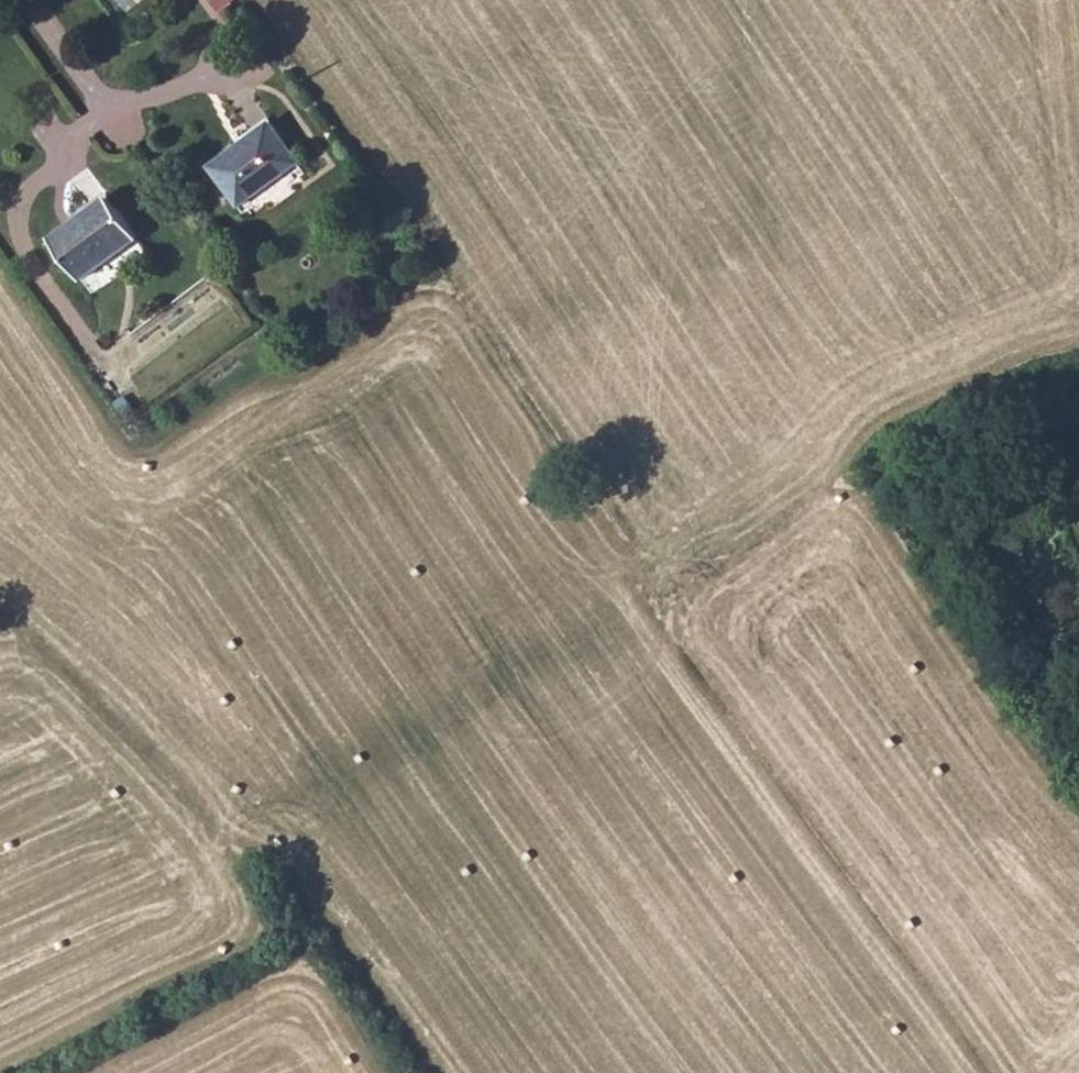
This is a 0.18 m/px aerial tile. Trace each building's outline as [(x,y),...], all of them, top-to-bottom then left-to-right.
[(223,11),(237,0),(215,0),(223,11)] [(242,141),(267,123),(247,95),(222,113),(242,141)] [(267,125),(206,169),(235,209),(296,165),(267,125)] [(97,197),(41,237),(68,279),(129,238),(97,197)]
